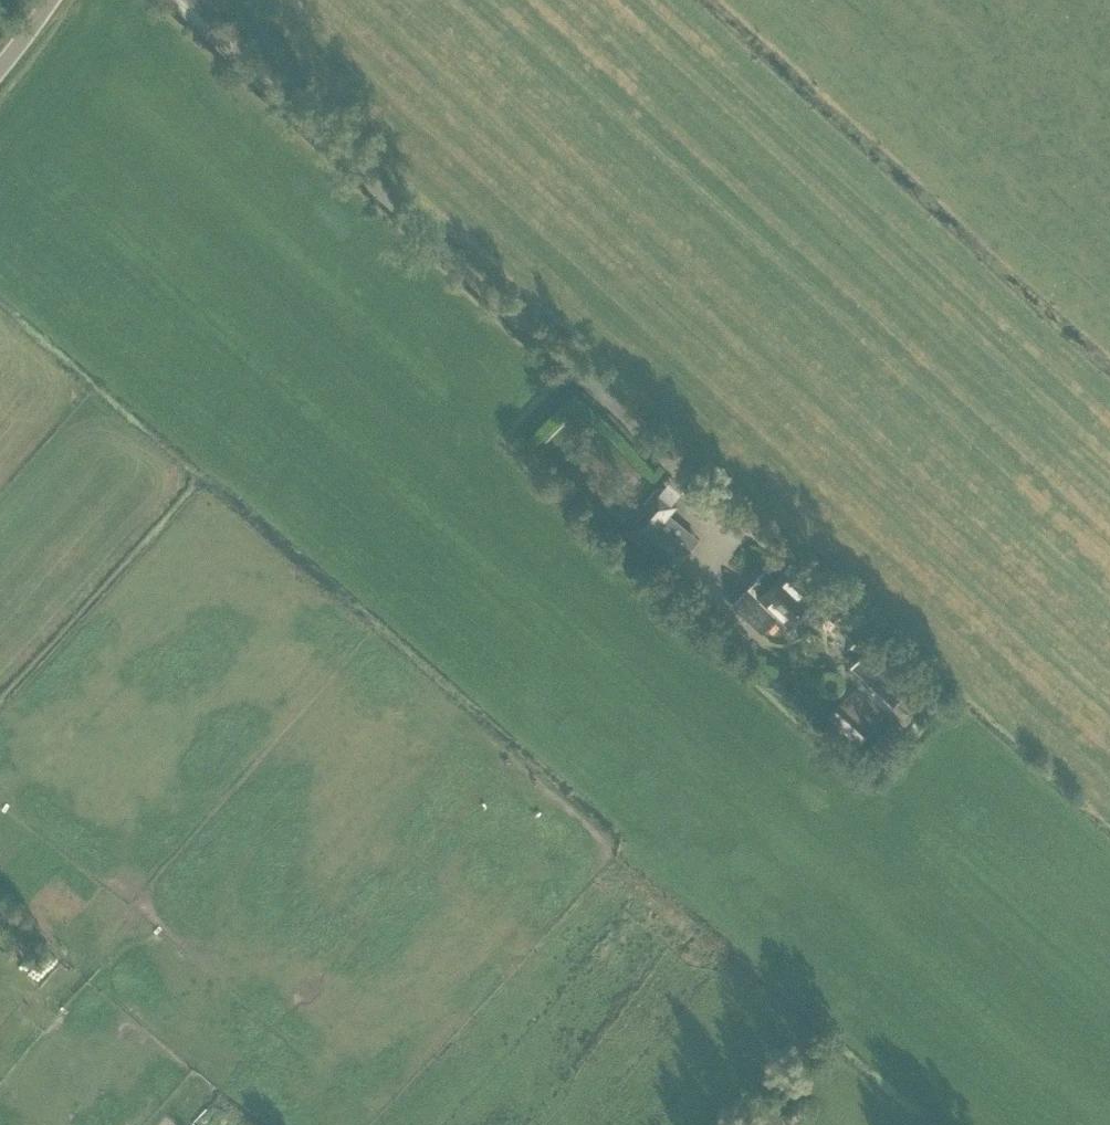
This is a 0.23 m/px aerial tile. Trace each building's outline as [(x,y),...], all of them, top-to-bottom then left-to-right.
[(657,485),(622,527),(674,571),(691,550),(683,543),(692,532),(670,513),(678,503),(657,485)] [(749,588),(741,597),(734,604),(764,632),(778,617),(775,615),(780,610),(790,620),(812,597),(800,585),(806,579),(794,568),(789,573),(785,570),(777,579),(766,569),(751,584),(754,587),(751,590),(749,588)] [(885,651),(873,641),(850,666),(893,706),(896,703),(910,715),(930,694),(913,678),(918,673),(889,646),(885,651)]
